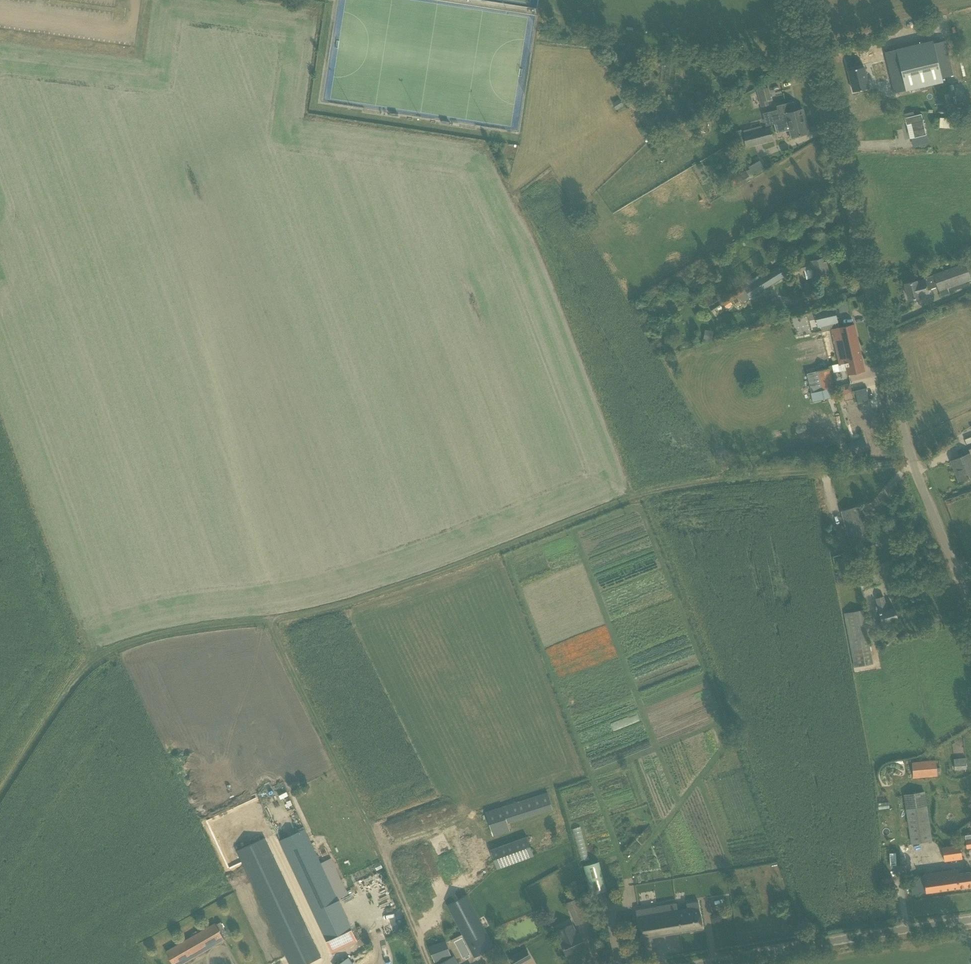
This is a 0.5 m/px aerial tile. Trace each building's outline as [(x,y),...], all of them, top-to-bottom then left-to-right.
[(885,52),(895,93),(943,82),(934,43),(933,41),(885,52)] [(864,67),(848,70),(853,92),(869,88),(864,67)] [(638,74),(637,74),(642,84),(650,80),(646,72),(641,74),(639,68),(636,70),(638,74)] [(759,90),(763,106),(769,105),(767,100),(771,99),(768,87),(759,90)] [(797,118),(799,125),(806,123),(802,109),(796,111),(793,102),(776,106),(778,112),(771,114),(773,124),(774,124),(774,125),(781,122),(788,120),(788,121),(797,118)] [(952,103),(946,104),(948,112),(954,110),(952,103)] [(922,114),(905,118),(907,125),(911,124),(915,138),(927,135),(922,114)] [(939,117),(939,127),(954,128),(954,126),(955,118),(939,117)] [(790,130),(792,137),(808,133),(806,123),(799,125),(797,118),(788,121),(788,120),(781,122),(774,125),(776,133),(790,130)] [(744,135),(743,136),(744,137),(745,141),(746,145),(746,147),(774,140),(770,126),(762,128),(752,131),(752,133),(744,135)] [(741,130),(733,132),(734,138),(742,136),(741,130)] [(749,167),(752,174),(764,168),(760,160),(749,167)] [(733,177),(737,186),(750,179),(746,170),(733,177)] [(775,255),(769,259),(772,263),(778,260),(775,255)] [(804,269),(806,279),(829,273),(825,257),(811,260),(803,262),(803,264),(800,265),(801,269),(804,269)] [(789,265),(790,273),(798,271),(796,263),(789,265)] [(966,264),(963,265),(934,275),(924,279),(925,279),(917,281),(915,281),(905,284),(909,300),(919,298),(921,297),(929,295),(927,290),(938,287),(939,291),(941,296),(950,293),(949,292),(948,288),(965,282),(970,280),(970,278),(966,264)] [(736,293),(742,303),(785,275),(779,266),(736,293)] [(847,370),(848,374),(864,371),(854,324),(839,328),(834,306),(815,311),(818,327),(820,326),(821,331),(831,329),(839,364),(841,364),(842,371),(847,370)] [(711,339),(713,330),(705,329),(703,338),(711,339)] [(807,373),(813,400),(835,395),(829,368),(807,373)] [(842,392),(851,392),(850,384),(841,384),(842,392)] [(866,387),(854,390),(857,402),(869,399),(866,387)] [(851,443),(848,444),(851,451),(853,455),(869,449),(866,443),(862,444),(860,440),(851,443)] [(959,481),(970,476),(970,462),(970,460),(968,454),(951,461),(954,468),(957,467),(962,479),(959,480),(959,481)] [(842,511),(851,542),(867,537),(858,506),(842,511)] [(879,612),(883,624),(898,620),(894,608),(887,610),(884,597),(876,599),(880,612),(879,612)] [(854,667),(873,663),(868,636),(866,637),(861,610),(844,613),(854,667)] [(966,758),(954,759),(955,769),(957,769),(959,769),(962,769),(967,768),(966,758)] [(937,760),(912,760),(912,777),(937,776),(937,760)] [(547,792),(486,811),(494,836),(510,830),(508,823),(553,809),(547,792)] [(927,804),(907,807),(913,843),(933,840),(927,804)] [(579,826),(572,828),(578,851),(581,850),(583,858),(588,857),(579,826)] [(357,941),(352,929),(305,829),(280,841),(332,953),(357,941)] [(490,850),(497,869),(534,856),(527,836),(490,850)] [(290,963),(307,963),(321,957),(265,838),(237,851),(290,963)] [(960,845),(943,847),(943,848),(944,853),(945,861),(961,858),(962,858),(960,845)] [(591,895),(607,890),(599,861),(583,866),(591,895)] [(380,862),(374,865),(377,870),(382,868),(380,862)] [(924,874),(924,876),(926,892),(970,886),(970,872),(959,873),(959,869),(949,870),(924,874)] [(466,895),(447,905),(459,928),(461,931),(471,950),(476,947),(480,954),(494,947),(466,895)] [(566,903),(576,925),(587,920),(580,906),(584,905),(580,896),(566,903)] [(657,908),(656,904),(635,908),(637,918),(636,918),(640,937),(702,926),(697,899),(685,901),(687,909),(677,910),(676,901),(664,903),(665,907),(657,908)] [(166,953),(173,963),(179,963),(224,938),(223,936),(228,933),(221,923),(216,926),(215,924),(166,953)] [(560,938),(567,954),(586,946),(580,934),(578,935),(573,924),(557,930),(560,937),(560,938)] [(533,939),(528,941),(532,949),(537,946),(533,939)] [(429,946),(435,963),(451,956),(445,940),(429,946)] [(454,956),(439,963),(458,963),(454,956)]
